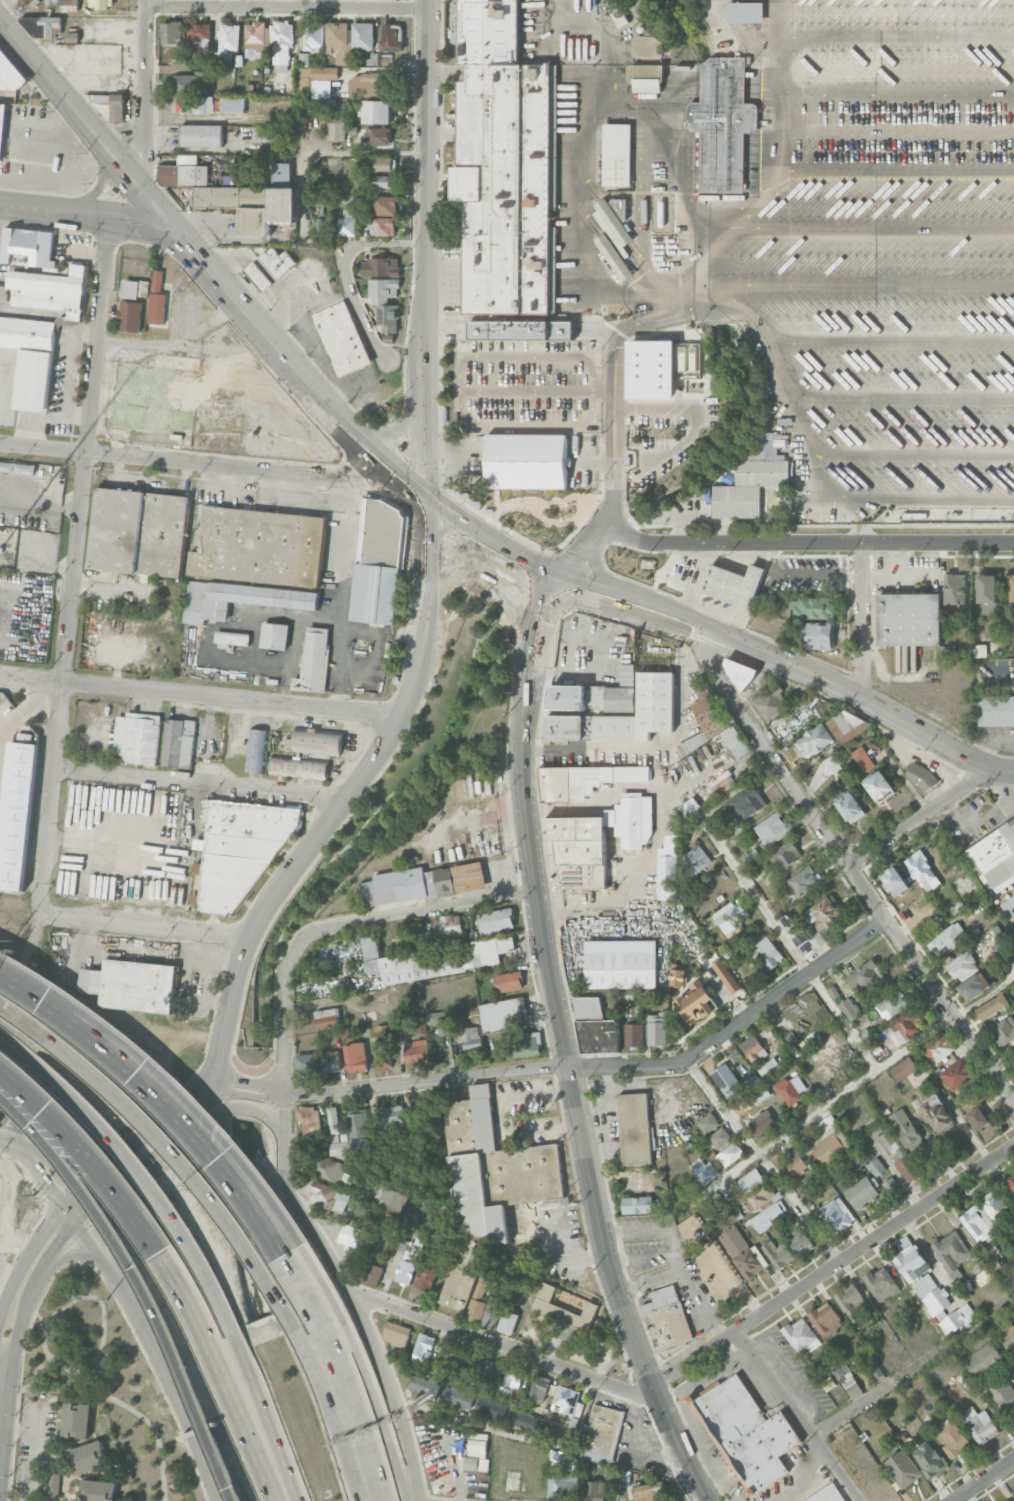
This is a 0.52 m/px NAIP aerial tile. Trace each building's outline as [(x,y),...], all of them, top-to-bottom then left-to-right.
[(78,0),(61,0),(61,12),(78,12),(78,0)] [(112,0),(89,0),(89,8),(112,8),(112,0)] [(552,317),(553,66),(520,66),(520,0),(459,0),(459,66),(466,66),(466,83),(460,83),(459,169),(453,169),(453,204),(466,204),(466,316),(552,317)] [(763,2),(726,2),(726,23),(763,22),(763,2)] [(609,6),(616,28),(627,24),(620,3),(609,6)] [(54,27),(61,27),(62,18),(27,17),(26,37),(53,38),(54,27)] [(293,48),(293,21),(272,21),(272,43),(273,43),(274,82),(284,82),(284,72),(289,71),(289,48),(293,48)] [(161,23),(162,44),(183,44),(182,22),(161,23)] [(304,22),(304,52),(324,52),(324,22),(304,22)] [(245,23),(245,44),(249,44),(249,58),(266,57),(265,23),(245,23)] [(336,65),(350,65),(350,23),(326,23),(327,53),(336,53),(336,65)] [(374,50),(374,23),(353,24),(353,50),(374,50)] [(188,52),(210,52),(210,24),(188,24),(188,52)] [(240,25),(220,24),(219,60),(232,60),(232,54),(239,54),(240,25)] [(403,52),(403,24),(381,24),(381,51),(403,52)] [(66,43),(79,43),(79,33),(66,33),(66,43)] [(663,36),(634,37),(634,58),(664,58),(663,36)] [(15,91),(27,82),(0,48),(0,90),(15,91)] [(700,194),(745,195),(746,135),(754,135),(757,133),(759,131),(759,109),(757,106),(753,105),(746,105),(747,59),(712,59),(703,65),(702,104),(694,104),(691,105),(689,109),(688,130),(690,132),(694,134),(702,134),(700,194)] [(338,67),(299,68),(299,96),(311,96),(311,80),(339,80),(338,67)] [(349,75),(350,97),(387,96),(386,74),(349,75)] [(661,79),(634,79),(633,92),(661,93),(661,79)] [(221,113),(244,113),(245,98),(221,98),(221,113)] [(362,123),(393,123),(393,101),(362,101),(362,123)] [(345,141),(345,116),(329,116),(328,140),(345,141)] [(630,187),(630,125),(603,124),(602,186),(630,187)] [(180,146),(222,147),(223,126),(181,125),(180,146)] [(253,141),(278,142),(279,126),(253,125),(253,141)] [(371,146),(391,146),(390,128),(370,128),(371,146)] [(159,165),(158,184),(208,185),(209,166),(198,165),(198,155),(179,155),(179,166),(159,165)] [(366,171),(392,172),(392,159),(366,159),(366,171)] [(195,207),(241,207),(241,235),(270,235),(270,222),(296,222),(296,188),(291,188),(291,164),(273,163),(272,188),(195,187),(195,207)] [(374,190),(392,190),(392,176),(374,176),(374,190)] [(396,216),(397,197),(375,197),(374,216),(396,216)] [(634,242),(607,200),(592,210),(619,252),(634,242)] [(355,237),(356,210),(344,209),(343,217),(337,217),(337,236),(355,237)] [(318,217),(312,218),(313,234),(329,233),(328,210),(318,210),(318,217)] [(395,218),(372,218),(371,236),(395,236),(395,218)] [(54,232),(4,228),(1,265),(56,268),(57,261),(52,261),(54,232)] [(623,282),(633,275),(605,233),(595,241),(623,282)] [(297,264),(287,251),(280,256),(273,246),(260,257),(277,279),(297,264)] [(363,277),(400,276),(400,259),(362,259),(363,277)] [(264,293),(274,283),(254,261),(244,271),(264,293)] [(10,271),(8,288),(13,288),(12,306),(68,310),(67,318),(58,317),(57,324),(82,326),(87,265),(72,264),(71,276),(10,271)] [(166,325),(166,294),(162,294),(163,271),(151,270),(150,324),(166,325)] [(400,279),(371,280),(371,305),(388,304),(388,298),(400,297),(400,279)] [(148,299),(149,281),(124,280),(123,298),(148,299)] [(119,331),(141,332),(143,302),(120,301),(119,331)] [(372,364),(347,301),(314,314),(339,377),(372,364)] [(399,333),(399,306),(380,305),(379,333),(399,333)] [(55,321),(0,317),(0,347),(20,348),(15,409),(48,412),(55,321)] [(627,342),(627,400),(675,400),(675,371),(699,371),(699,342),(627,342)] [(488,436),(566,436),(566,488),(488,488),(488,436)] [(715,520),(763,520),(762,488),(790,488),(790,462),(737,462),(737,488),(715,488),(715,520)] [(0,463),(0,472),(35,473),(35,464),(0,463)] [(183,577),(189,495),(95,488),(89,570),(183,577)] [(800,495),(767,496),(767,509),(800,509),(800,495)] [(396,625),(405,503),(364,500),(363,513),(362,521),(359,521),(352,622),(396,625)] [(204,505),(200,552),(191,551),(188,576),(319,588),(326,518),(204,505)] [(701,591),(706,577),(712,562),(747,575),(752,564),(766,569),(750,610),(701,591)] [(944,603),(945,573),(966,574),(965,604),(944,603)] [(978,573),(996,573),(996,601),(978,601),(978,573)] [(319,593),(188,580),(184,623),(205,625),(205,619),(227,621),(229,602),(317,610),(319,593)] [(879,591),(941,591),(941,646),(879,646),(879,591)] [(834,613),(830,612),(830,618),(794,617),(795,600),(799,600),(799,596),(830,596),(830,602),(834,602),(834,613)] [(808,621),(832,622),(832,649),(808,649),(808,621)] [(261,649),(288,650),(289,624),(262,623),(261,649)] [(331,628),(306,626),(301,679),(293,678),(292,689),(325,692),(331,628)] [(250,634),(216,631),(214,642),(249,646),(250,634)] [(725,663),(727,656),(756,668),(753,677),(741,690),(729,674),(725,663)] [(637,716),(637,672),(674,672),(674,731),(651,731),(651,740),(543,740),(547,715),(637,716)] [(706,680),(729,726),(682,757),(676,745),(704,731),(690,704),(700,698),(694,686),(706,680)] [(585,685),(606,685),(606,686),(635,687),(634,711),(606,711),(606,706),(585,706),(585,710),(548,709),(553,683),(585,684),(585,685)] [(768,720),(755,702),(779,684),(783,690),(778,694),(787,707),(768,720)] [(978,695),(1013,694),(1013,725),(978,725),(978,695)] [(826,722),(840,746),(865,730),(850,706),(826,722)] [(128,762),(156,765),(161,715),(127,711),(122,755),(128,762)] [(163,765),(168,717),(197,720),(192,768),(163,765)] [(798,739),(824,722),(835,739),(825,745),(825,746),(817,752),(815,749),(808,754),(798,739)] [(720,732),(733,723),(752,749),(739,758),(720,732)] [(245,772),(249,727),(269,729),(265,774),(245,772)] [(294,751),(296,727),(343,731),(340,756),(294,751)] [(6,742),(0,830),(0,891),(26,893),(36,744),(6,742)] [(851,753),(862,770),(873,763),(862,746),(851,753)] [(271,774),(273,755),(329,761),(327,779),(271,774)] [(913,760),(931,769),(940,780),(922,792),(906,772),(913,760)] [(538,766),(648,766),(648,779),(585,779),(585,802),(542,802),(538,766)] [(864,780),(882,767),(896,786),(877,799),(864,780)] [(745,818),(737,808),(736,809),(730,801),(738,796),(737,795),(753,784),(759,792),(756,795),(763,805),(745,818)] [(835,799),(845,793),(847,797),(855,792),(865,807),(849,819),(835,799)] [(621,797),(642,796),(643,849),(622,850),(622,837),(616,837),(615,803),(621,803),(621,797)] [(211,799),(200,911),(233,915),(298,826),(301,810),(211,799)] [(672,814),(677,821),(684,816),(687,821),(703,810),(695,799),(672,814)] [(753,827),(778,810),(792,830),(768,847),(753,827)] [(606,889),(562,889),(556,841),(547,841),(543,816),(606,816),(606,889)] [(1007,822),(1013,832),(1013,874),(993,889),(966,851),(1007,822)] [(676,892),(657,891),(658,846),(664,847),(664,834),(678,834),(676,892)] [(769,855),(791,839),(803,855),(780,871),(769,855)] [(695,874),(682,857),(699,843),(713,861),(695,874)] [(760,855),(755,849),(744,858),(749,864),(760,855)] [(915,874),(914,875),(909,867),(910,867),(905,860),(919,850),(926,859),(931,866),(930,866),(941,882),(934,887),(927,877),(920,882),(915,874)] [(374,880),(373,874),(422,866),(423,871),(481,861),(486,886),(368,907),(363,882),(374,880)] [(800,896),(788,879),(811,863),(816,871),(815,872),(820,879),(813,884),(815,886),(800,896)] [(895,863),(907,880),(891,891),(885,883),(887,881),(883,874),(888,871),(887,869),(895,863)] [(834,921),(835,923),(827,928),(826,926),(817,933),(803,913),(828,895),(837,907),(838,905),(843,912),(841,913),(843,915),(834,921)] [(1008,912),(1013,907),(1013,895),(1002,904),(1008,912)] [(727,934),(715,917),(740,900),(750,914),(741,920),(742,923),(727,934)] [(510,932),(481,936),(479,923),(482,922),(481,911),(513,906),(515,918),(513,918),(514,926),(509,927),(510,932)] [(779,919),(788,913),(796,924),(798,922),(815,948),(804,955),(779,919)] [(437,937),(434,919),(459,915),(462,933),(437,937)] [(936,933),(944,927),(945,928),(955,921),(967,939),(938,959),(926,941),(936,934),(936,933)] [(384,985),(380,957),(513,934),(515,951),(500,953),(501,962),(466,968),(467,971),(384,985)] [(752,951),(751,949),(767,936),(784,957),(778,961),(779,963),(771,969),(770,967),(767,970),(758,959),(755,962),(748,954),(752,951)] [(586,940),(656,940),(656,988),(586,988),(586,940)] [(962,981),(957,974),(953,977),(945,965),(970,946),(977,956),(979,955),(986,964),(962,981)] [(846,976),(873,956),(879,964),(875,967),(882,977),(865,990),(858,980),(852,984),(846,976)] [(101,1006),(106,957),(177,964),(172,1014),(101,1006)] [(711,964),(720,958),(741,988),(732,994),(711,964)] [(687,982),(685,982),(684,987),(670,985),(671,968),(686,969),(685,973),(688,974),(687,982)] [(497,993),(493,975),(522,969),(524,980),(522,980),(523,988),(497,993)] [(970,999),(966,993),(963,995),(957,986),(977,972),(983,981),(982,982),(986,988),(970,999)] [(692,1024),(675,1001),(692,989),(689,985),(699,978),(718,1005),(692,1024)] [(877,1003),(895,990),(899,996),(904,993),(911,1003),(893,1016),(887,1008),(882,1011),(877,1003)] [(982,1020),(975,1009),(1003,994),(1009,1005),(982,1020)] [(479,1004),(524,996),(528,1018),(513,1021),(515,1030),(482,1034),(479,1004)] [(575,1017),(571,997),(600,996),(604,1017),(575,1017)] [(850,1021),(861,1013),(849,997),(838,1005),(850,1021)] [(316,1028),(313,1010),(336,1007),(339,1024),(316,1028)] [(918,1029),(912,1034),(913,1036),(907,1040),(899,1029),(896,1031),(890,1023),(910,1008),(916,1017),(912,1020),(918,1029)] [(439,1036),(438,1022),(427,1024),(426,1013),(446,1010),(449,1034),(439,1036)] [(648,1045),(648,1014),(659,1014),(659,1011),(667,1011),(667,1045),(648,1045)] [(416,1035),(413,1016),(424,1014),(427,1033),(416,1035)] [(1012,1027),(1013,1026),(1013,1037),(1000,1047),(993,1037),(995,1035),(990,1028),(1006,1017),(1012,1027)] [(582,1053),(619,1053),(618,1020),(575,1020),(582,1053)] [(625,1023),(643,1023),(644,1045),(626,1046),(625,1023)] [(374,1041),(372,1029),(376,1029),(375,1026),(391,1024),(393,1039),(374,1041)] [(464,1049),(463,1040),(455,1041),(454,1028),(478,1026),(479,1035),(481,1035),(483,1047),(464,1049)] [(934,1065),(920,1047),(943,1030),(956,1048),(934,1065)] [(513,1057),(512,1046),(517,1046),(516,1035),(526,1033),(527,1035),(536,1034),(537,1044),(540,1043),(541,1054),(513,1057)] [(740,1044),(754,1033),(768,1052),(754,1063),(740,1044)] [(406,1064),(404,1043),(416,1041),(416,1039),(427,1038),(430,1061),(419,1062),(419,1065),(409,1066),(409,1063),(406,1064)] [(814,1061),(807,1051),(827,1038),(833,1048),(814,1061)] [(344,1044),(352,1043),(352,1042),(365,1040),(368,1067),(366,1068),(367,1071),(350,1073),(349,1070),(347,1070),(344,1044)] [(323,1073),(321,1055),(327,1054),(327,1051),(338,1049),(341,1071),(323,1073)] [(391,1068),(379,1069),(379,1066),(377,1067),(375,1051),(390,1049),(392,1065),(391,1065),(391,1068)] [(296,1054),(315,1052),(318,1073),(299,1075),(296,1054)] [(889,1068),(896,1082),(918,1071),(911,1057),(889,1068)] [(940,1073),(961,1057),(975,1076),(953,1091),(940,1073)] [(780,1067),(774,1058),(757,1070),(764,1079),(780,1067)] [(711,1072),(726,1062),(744,1088),(728,1099),(711,1072)] [(808,1078),(823,1068),(834,1084),(819,1094),(808,1078)] [(750,1090),(744,1081),(755,1073),(761,1083),(750,1090)] [(777,1088),(797,1075),(805,1088),(799,1092),(803,1098),(789,1106),(777,1088)] [(491,1237),(465,1311),(439,1302),(465,1228),(470,1215),(456,1210),(443,1102),(473,1098),(471,1085),(489,1083),(497,1150),(557,1143),(564,1197),(505,1204),(510,1244),(491,1237)] [(753,1091),(764,1083),(771,1094),(760,1101),(753,1091)] [(647,1092),(652,1163),(623,1165),(618,1094),(647,1092)] [(921,1104),(929,1100),(932,1105),(937,1101),(940,1105),(944,1103),(953,1119),(935,1130),(921,1104)] [(423,1128),(420,1103),(437,1102),(440,1126),(423,1128)] [(966,1113),(978,1104),(990,1121),(977,1129),(966,1113)] [(297,1107),(314,1105),(315,1109),(319,1109),(321,1133),(304,1135),(303,1123),(298,1124),(297,1107)] [(381,1107),(404,1105),(406,1128),(393,1129),(394,1137),(384,1138),(381,1107)] [(327,1107),(337,1106),(340,1132),(330,1133),(327,1107)] [(888,1116),(903,1106),(926,1142),(910,1152),(888,1116)] [(758,1139),(745,1121),(765,1107),(778,1125),(758,1139)] [(348,1110),(367,1108),(371,1151),(352,1153),(348,1110)] [(705,1134),(697,1121),(712,1111),(720,1124),(705,1134)] [(718,1149),(709,1137),(723,1125),(733,1138),(718,1149)] [(824,1165),(811,1148),(839,1128),(852,1145),(824,1165)] [(326,1140),(313,1139),(312,1149),(325,1150),(326,1140)] [(726,1167),(716,1155),(734,1140),(739,1146),(740,1145),(745,1151),(726,1167)] [(330,1142),(330,1157),(347,1158),(348,1143),(330,1142)] [(795,1178),(784,1163),(799,1152),(810,1168),(795,1178)] [(311,1171),(318,1153),(337,1161),(338,1160),(347,1164),(339,1183),(311,1171)] [(895,1162),(908,1153),(922,1173),(909,1182),(895,1162)] [(867,1165),(876,1178),(887,1170),(877,1157),(867,1165)] [(692,1172),(704,1161),(716,1174),(705,1185),(692,1172)] [(737,1180),(756,1167),(765,1181),(746,1193),(737,1180)] [(843,1191),(866,1175),(879,1193),(856,1209),(843,1191)] [(900,1191),(893,1177),(882,1183),(889,1197),(900,1191)] [(314,1198),(316,1192),(310,1189),(314,1179),(338,1189),(337,1190),(349,1195),(342,1213),(322,1205),(323,1202),(314,1198)] [(755,1208),(747,1196),(767,1181),(776,1193),(755,1208)] [(373,1202),(380,1184),(408,1196),(401,1214),(373,1202)] [(979,1199),(997,1187),(1005,1198),(1003,1199),(1011,1210),(1003,1216),(1004,1218),(996,1223),(979,1199)] [(782,1196),(778,1192),(760,1207),(763,1211),(782,1196)] [(624,1213),(623,1197),(653,1195),(654,1212),(624,1213)] [(834,1198),(844,1214),(847,1212),(853,1223),(835,1235),(824,1218),(820,1221),(814,1212),(834,1198)] [(759,1234),(750,1218),(776,1201),(786,1217),(759,1234)] [(959,1217),(966,1212),(965,1211),(978,1201),(1000,1231),(988,1240),(986,1238),(979,1243),(959,1217)] [(392,1236),(379,1231),(386,1212),(399,1217),(392,1236)] [(786,1235),(790,1233),(789,1231),(794,1228),(793,1227),(800,1223),(814,1244),(798,1254),(786,1235)] [(353,1247),(360,1230),(344,1224),(337,1241),(353,1247)] [(718,1236),(735,1224),(765,1267),(748,1279),(718,1236)] [(437,1252),(425,1248),(431,1233),(442,1238),(437,1252)] [(931,1244),(939,1239),(942,1242),(954,1234),(964,1249),(967,1246),(972,1253),(956,1264),(963,1275),(956,1280),(931,1244)] [(416,1263),(417,1263),(410,1284),(394,1279),(402,1257),(403,1258),(409,1240),(415,1242),(417,1237),(425,1240),(416,1263)] [(761,1246),(771,1239),(777,1247),(784,1242),(795,1257),(778,1270),(761,1246)] [(894,1258),(904,1251),(906,1255),(918,1247),(932,1268),(911,1282),(894,1258)] [(376,1288),(363,1283),(370,1262),(384,1267),(376,1288)] [(708,1285),(710,1284),(703,1274),(719,1263),(725,1273),(727,1271),(740,1289),(731,1295),(732,1297),(721,1304),(708,1285)] [(430,1291),(414,1285),(422,1265),(438,1271),(430,1291)] [(863,1277),(872,1271),(874,1273),(885,1265),(900,1288),(880,1302),(863,1277)] [(465,1318),(480,1276),(488,1279),(481,1300),(487,1302),(480,1323),(465,1318)] [(552,1323),(536,1316),(538,1310),(532,1307),(544,1281),(556,1286),(550,1301),(581,1315),(587,1300),(599,1305),(588,1331),(554,1317),(552,1323)] [(639,1305),(654,1301),(651,1292),(674,1284),(677,1293),(694,1338),(686,1341),(687,1344),(658,1353),(639,1305)] [(834,1295),(843,1289),(846,1292),(856,1286),(871,1310),(852,1321),(846,1311),(845,1312),(834,1295)] [(939,1286),(941,1289),(944,1287),(949,1294),(946,1296),(952,1303),(933,1317),(928,1310),(929,1308),(922,1299),(939,1286)] [(482,1324),(491,1295),(502,1299),(501,1302),(504,1303),(502,1308),(503,1308),(496,1329),(482,1324)] [(807,1313),(816,1307),(819,1311),(830,1303),(842,1319),(840,1321),(843,1325),(825,1338),(807,1313)] [(497,1329),(504,1309),(519,1314),(512,1334),(497,1329)] [(938,1323),(955,1310),(965,1323),(952,1333),(952,1332),(948,1335),(938,1323)] [(388,1320),(412,1327),(406,1348),(391,1344),(392,1342),(382,1339),(388,1320)] [(781,1329),(790,1322),(794,1328),(805,1320),(818,1337),(798,1352),(781,1329)] [(1012,1321),(1013,1324),(1013,1337),(1007,1342),(999,1331),(1012,1321)] [(413,1356),(421,1331),(429,1334),(429,1335),(436,1337),(433,1348),(428,1347),(424,1360),(413,1356)] [(963,1360),(990,1340),(1006,1362),(995,1370),(994,1368),(977,1380),(963,1360)] [(867,1349),(885,1376),(876,1381),(858,1354),(867,1349)] [(492,1364),(497,1366),(499,1362),(504,1363),(496,1384),(474,1376),(479,1360),(484,1361),(485,1358),(493,1361),(492,1364)] [(502,1385),(509,1364),(518,1367),(517,1368),(524,1370),(517,1390),(502,1385)] [(437,1398),(409,1388),(414,1374),(442,1384),(437,1398)] [(528,1395),(535,1374),(550,1379),(543,1400),(528,1395)] [(691,1403),(736,1374),(767,1421),(783,1410),(803,1441),(780,1456),(790,1471),(752,1496),(691,1403)] [(838,1378),(843,1374),(846,1379),(853,1375),(865,1393),(853,1401),(838,1378)] [(1010,1383),(1013,1389),(1013,1410),(1005,1417),(983,1387),(999,1376),(1001,1379),(1004,1377),(1009,1384),(1010,1383)] [(551,1408),(559,1384),(580,1391),(572,1415),(551,1408)] [(470,1409),(442,1399),(446,1386),(475,1395),(470,1409)] [(502,1421),(474,1411),(479,1397),(507,1407),(502,1421)] [(62,1435),(66,1400),(92,1403),(88,1438),(62,1435)] [(582,1449),(594,1403),(623,1410),(611,1456),(582,1449)] [(960,1415),(965,1411),(964,1410),(972,1405),(978,1413),(985,1408),(998,1428),(987,1436),(989,1440),(981,1446),(960,1415)] [(506,1422),(511,1409),(539,1419),(534,1432),(506,1422)] [(937,1431),(953,1419),(972,1443),(952,1458),(943,1446),(947,1443),(937,1431)] [(486,1458),(479,1457),(468,1456),(470,1432),(488,1433),(486,1458)] [(68,1450),(102,1439),(110,1463),(76,1475),(68,1450)] [(912,1451),(927,1440),(935,1450),(936,1449),(942,1456),(941,1458),(946,1464),(936,1471),(937,1473),(930,1479),(922,1469),(924,1467),(912,1451)] [(556,1466),(559,1453),(580,1459),(576,1472),(556,1466)] [(464,1471),(465,1456),(468,1456),(479,1457),(478,1472),(464,1471)] [(902,1490),(889,1472),(910,1456),(923,1474),(902,1490)] [(46,1495),(48,1473),(60,1474),(58,1496),(46,1495)] [(553,1498),(555,1474),(578,1476),(576,1499),(553,1498)] [(118,1482),(116,1500),(80,1500),(83,1478),(118,1482)] [(606,1481),(605,1500),(587,1500),(589,1480),(606,1481)] [(660,1491),(662,1500),(652,1500),(650,1494),(635,1497),(632,1487),(662,1480),(665,1490),(660,1491)] [(833,1482),(845,1500),(804,1500),(833,1482)]
